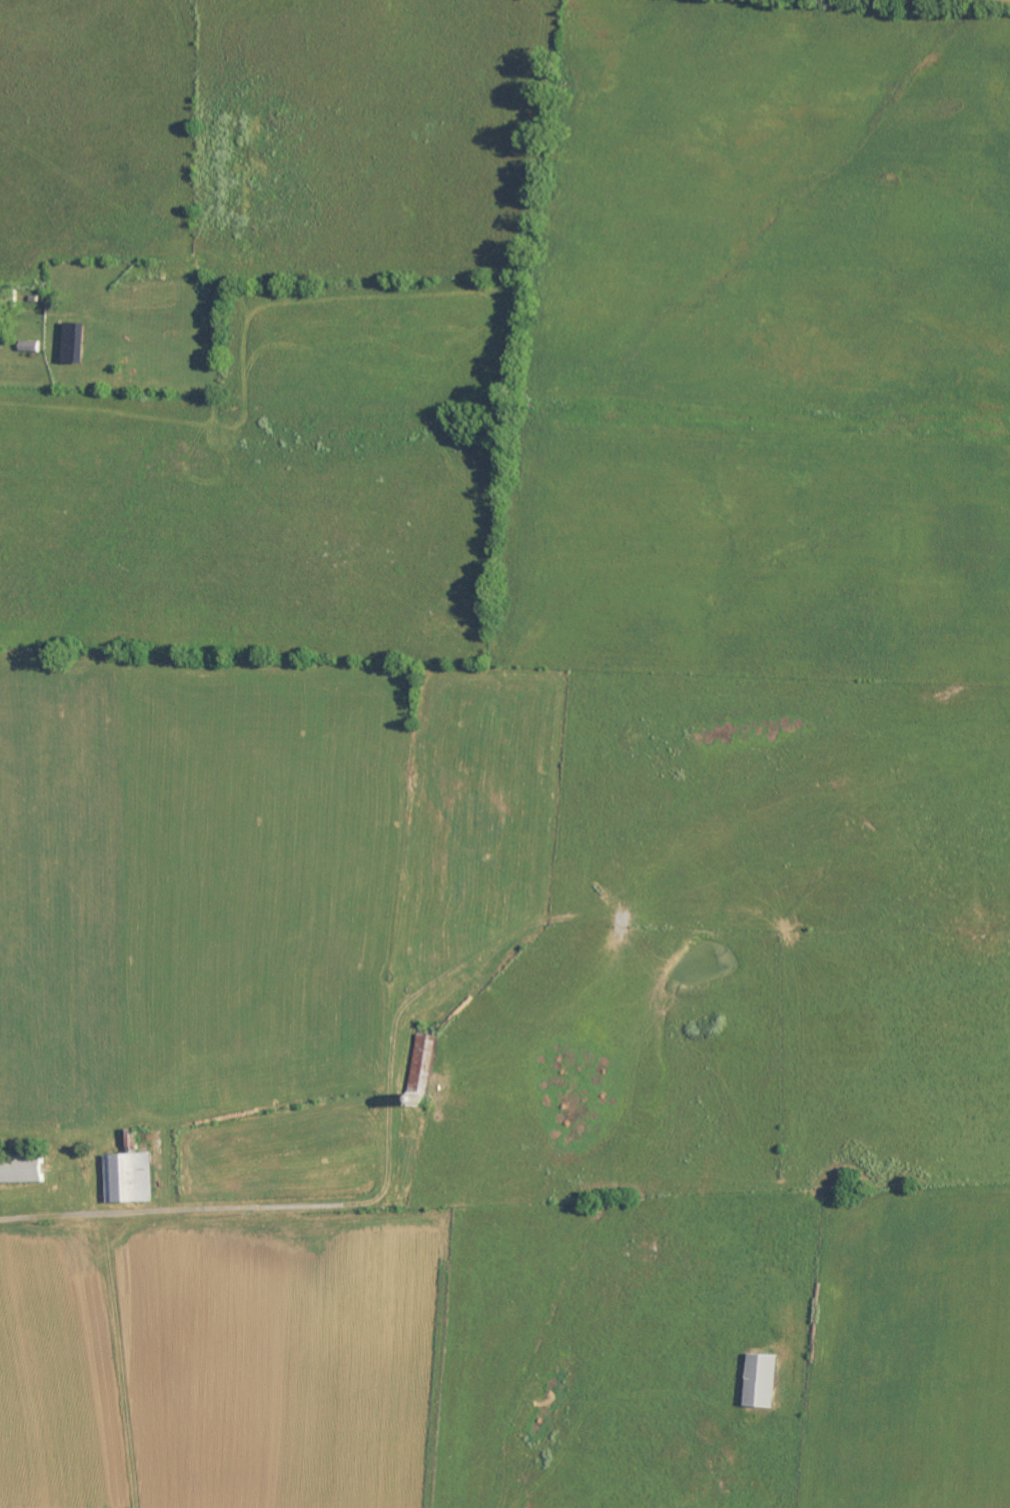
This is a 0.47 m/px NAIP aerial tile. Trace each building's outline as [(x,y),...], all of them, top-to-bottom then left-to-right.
[(67,364),(89,365),(90,325),(68,324),(67,364)] [(414,1089),(434,1091),(439,1036),(419,1034),(414,1089)] [(3,1158),(3,1184),(50,1182),(49,1157),(3,1158)] [(780,1409),(783,1356),(753,1354),(750,1407),(780,1409)]
